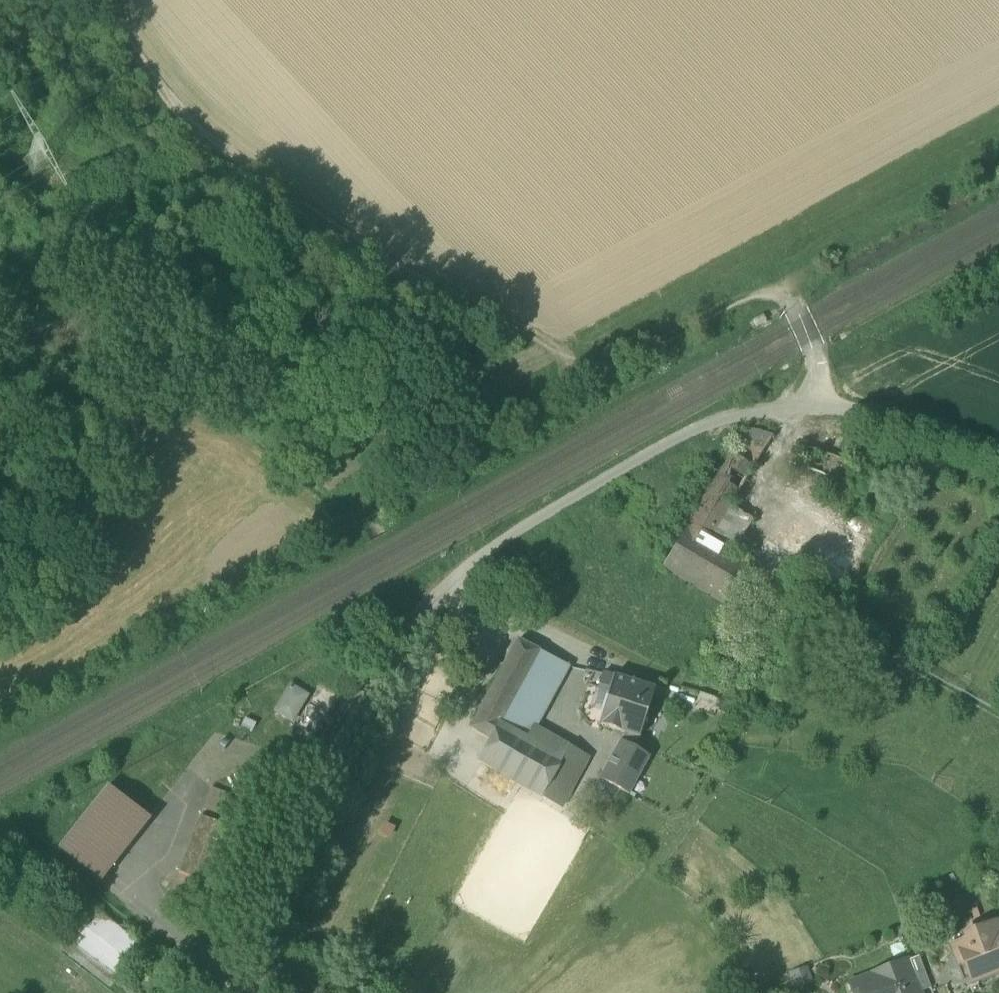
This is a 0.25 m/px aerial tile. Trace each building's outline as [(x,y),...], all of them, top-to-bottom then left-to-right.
[(748,428),(731,455),(753,468),(773,437),(748,428)] [(790,464),(831,478),(853,485),(859,466),(797,445),(790,464)] [(687,529),(708,542),(729,508),(753,468),(731,455),(687,529)] [(842,505),(853,485),(831,478),(823,494),(842,505)] [(745,507),(753,512),(770,485),(762,480),(745,507)] [(805,566),(840,588),(870,540),(794,493),(765,541),(805,566)] [(708,542),(730,555),(738,543),(739,544),(752,522),(729,508),(708,542)] [(727,606),(750,568),(749,567),(730,555),(708,542),(687,529),(663,568),(727,606)] [(765,541),(757,555),(749,567),(750,568),(753,564),(793,587),(805,566),(765,541)] [(730,555),(749,567),(757,555),(739,544),(738,543),(730,555)] [(470,729),(490,740),(499,724),(529,740),(536,728),(568,668),(518,641),(470,729)] [(598,690),(609,693),(613,678),(603,675),(598,690)] [(655,690),(613,678),(609,693),(603,712),(600,726),(602,726),(641,738),(655,690)] [(290,684),(274,712),(294,724),(310,696),(290,684)] [(609,693),(598,690),(592,709),(603,712),(609,693)] [(543,797),(564,759),(543,748),(529,740),(499,724),(490,740),(478,762),(543,797)] [(550,736),(536,728),(529,740),(543,748),(550,736)] [(550,736),(543,748),(564,759),(570,747),(550,736)] [(622,792),(629,796),(648,758),(622,744),(602,782),(622,792)] [(588,757),(570,747),(564,759),(543,797),(563,808),(588,757)] [(622,792),(602,782),(596,793),(615,804),(622,792)] [(149,817),(109,786),(59,850),(98,881),(149,817)] [(231,829),(201,817),(180,874),(210,885),(231,829)] [(70,940),(118,978),(143,947),(95,909),(70,940)] [(978,979),(998,972),(996,968),(998,967),(998,923),(998,922),(963,936),(965,941),(952,946),(965,978),(976,974),(978,979)] [(118,978),(70,940),(61,951),(109,989),(118,978)] [(918,992),(920,992),(932,989),(919,956),(906,961),(918,992)] [(906,961),(850,983),(854,992),(918,992),(906,961)] [(807,967),(789,974),(796,989),(813,982),(807,967)]
